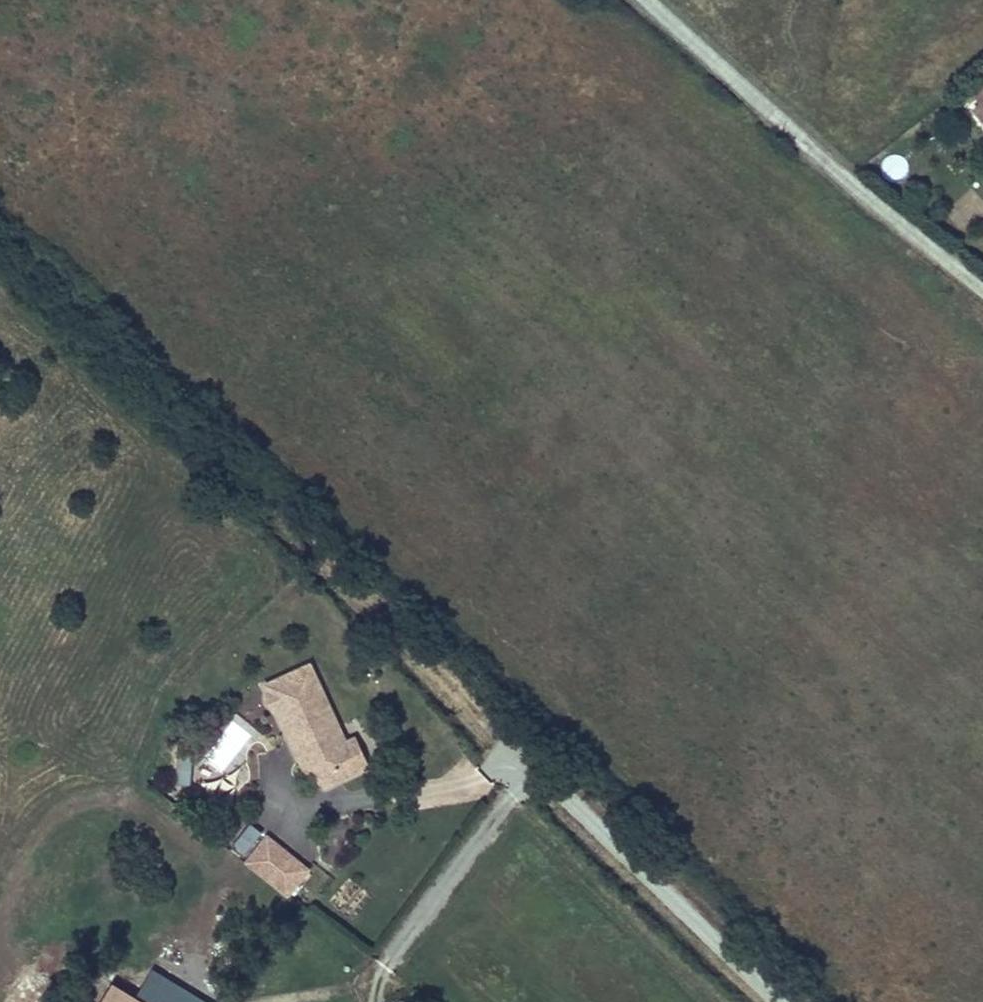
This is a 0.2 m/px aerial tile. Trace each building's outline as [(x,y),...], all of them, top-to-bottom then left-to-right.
[(982,129),(982,85),(962,103),(982,129)] [(346,745),(311,668),(266,688),(269,694),(266,697),(270,705),(275,706),(291,741),(299,738),(305,751),(300,762),(305,773),(317,778),(322,790),(368,770),(355,741),(346,745)] [(305,751),(299,738),(291,741),(300,762),(305,751)] [(308,872),(268,840),(249,865),(289,896),(308,872)] [(119,986),(107,1001),(141,1001),(119,986)]
